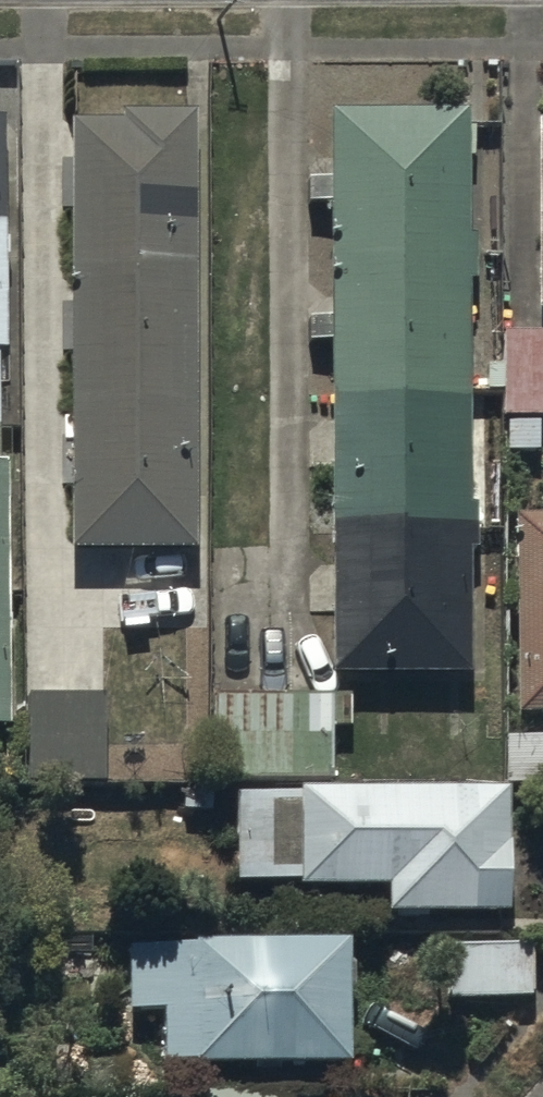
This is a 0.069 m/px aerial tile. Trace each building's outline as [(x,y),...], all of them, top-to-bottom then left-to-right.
[(327,311),(307,311),(307,346),(326,346),(326,682),(468,682),(469,117),(327,116),(327,182),(307,183),(308,208),(327,208),(327,311)] [(120,126),(69,126),(69,556),(196,556),(196,118),(120,118),(120,126)] [(0,356),(8,356),(9,123),(0,123),(0,421),(0,356)] [(504,338),(504,424),(542,423),(542,338),(504,338)] [(9,730),(10,470),(0,470),(0,730),(9,730)] [(516,523),(517,721),(542,721),(542,524),(516,523)] [(332,700),(215,702),(216,778),(333,775),(332,700)] [(104,702),(28,702),(28,796),(104,796),(104,702)] [(509,787),(542,787),(542,739),(509,739),(509,787)] [(508,798),(503,798),(238,798),(238,890),(299,891),(299,897),(390,897),(389,922),(508,923),(510,851),(508,851),(508,798)] [(167,1069),(348,1069),(348,952),(137,952),(138,1026),(166,1026),(167,1069)] [(531,952),(447,952),(447,1004),(531,1004),(531,952)]
